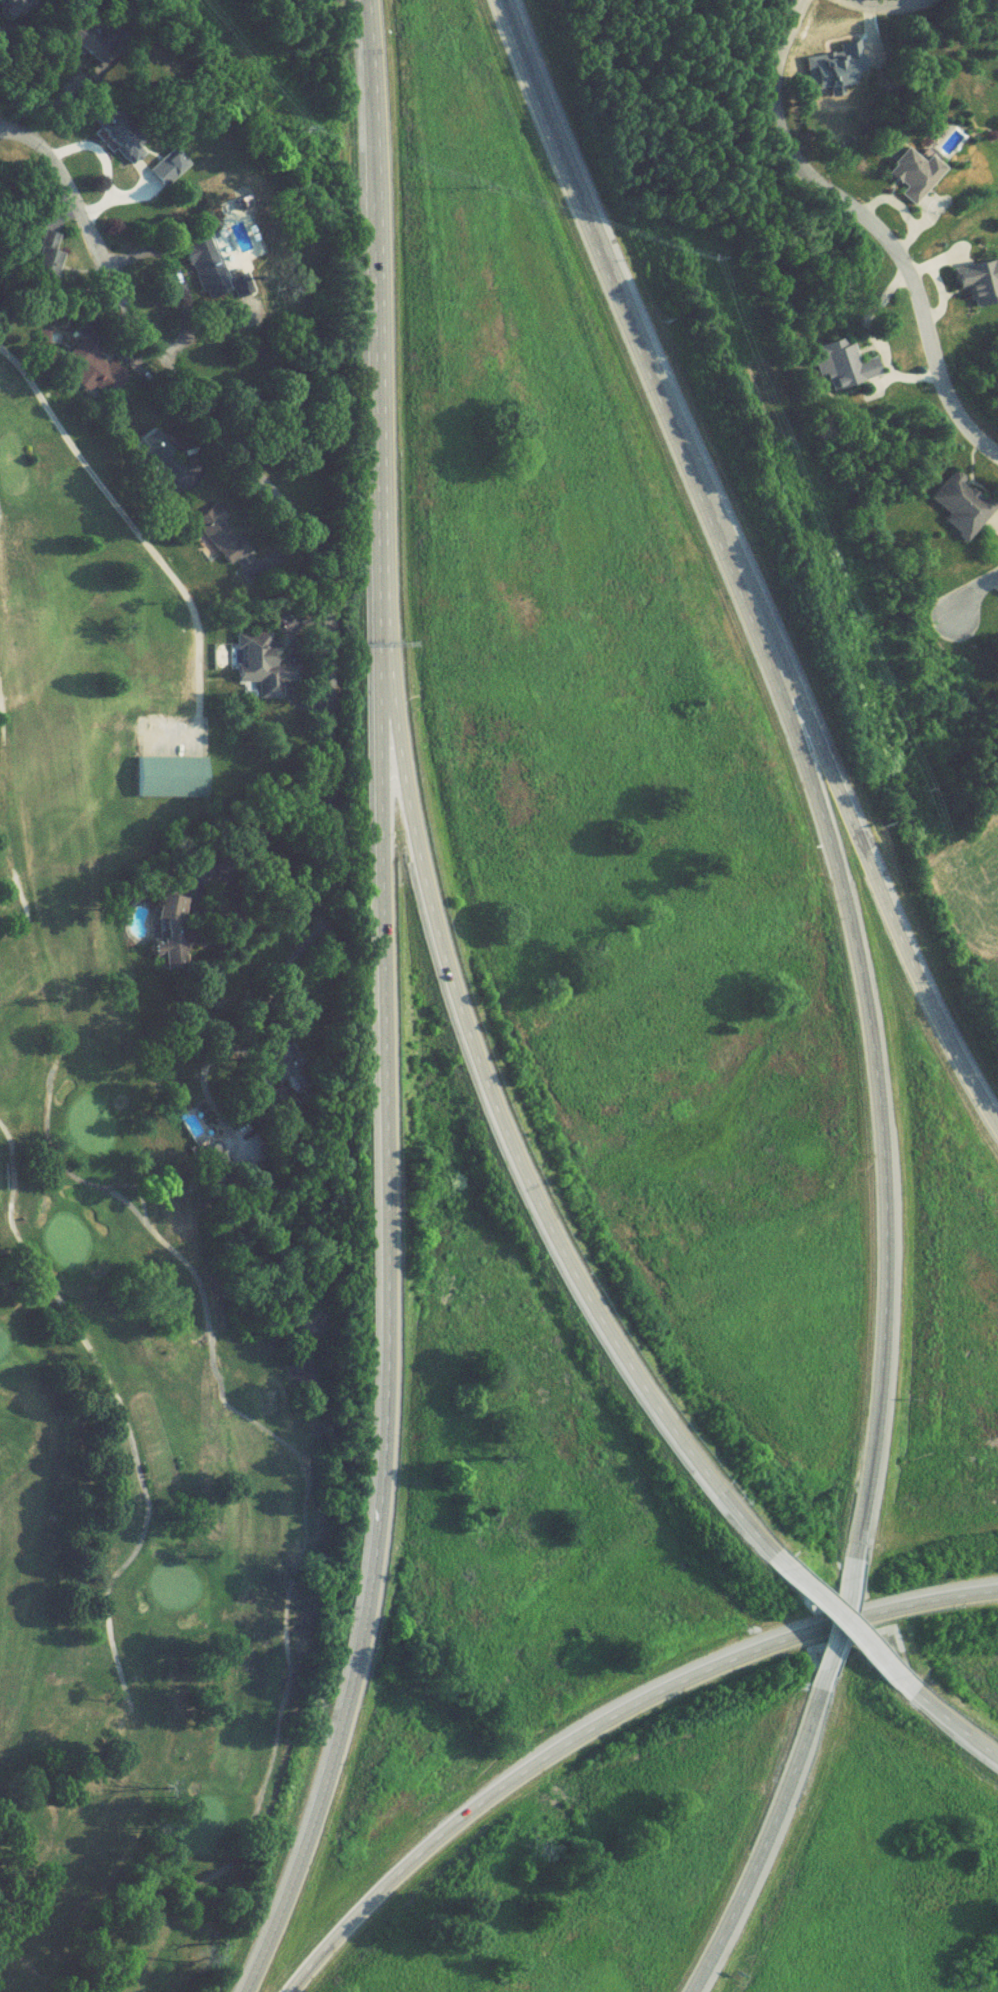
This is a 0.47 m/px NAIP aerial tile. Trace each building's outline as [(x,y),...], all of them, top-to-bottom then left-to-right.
[(99,42),(76,31),(67,49),(90,61),(99,42)] [(943,179),(925,159),(917,166),(909,157),(888,176),(904,194),(898,198),(908,209),(943,179)] [(810,352),(823,398),(877,382),(872,363),(854,368),(847,342),(810,352)] [(103,410),(127,382),(83,344),(59,372),(103,410)] [(149,433),(184,475),(160,498),(121,451),(149,433)] [(924,510),(966,545),(993,512),(951,478),(924,510)] [(210,499),(246,544),(224,569),(184,519),(210,499)] [(230,630),(273,628),(274,666),(253,665),(253,682),(231,681),(231,670),(231,642),(230,630)] [(137,755),(205,756),(205,801),(136,801),(137,755)] [(155,896),(187,900),(184,919),(177,924),(180,944),(163,944),(155,896)]
